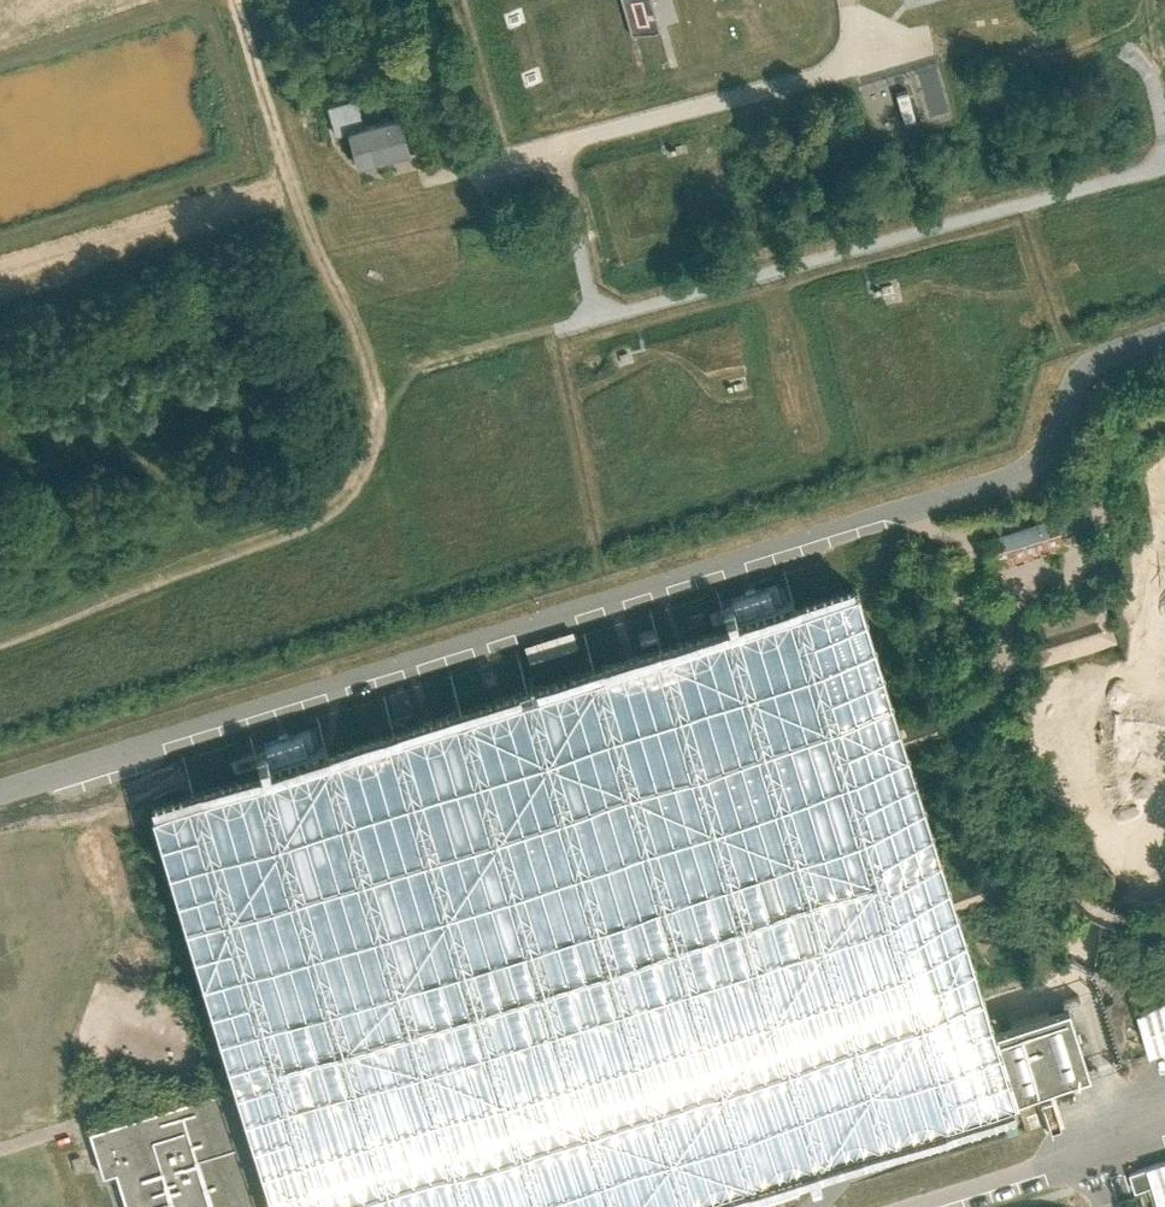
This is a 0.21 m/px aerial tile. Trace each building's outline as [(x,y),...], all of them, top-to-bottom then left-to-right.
[(631,36),(659,28),(651,0),(621,0),(631,36)] [(356,44),(375,39),(371,25),(353,30),(356,44)] [(363,127),(355,99),(327,106),(334,135),(348,131),(356,162),(409,148),(401,117),(363,127)] [(1049,520),(982,541),(989,564),(990,567),(1003,563),(1001,557),(1033,547),(1035,554),(1063,545),(1055,518),(1049,520)] [(1014,1097),(1088,1071),(1067,1004),(992,1027),(984,996),(956,909),(951,894),(947,880),(944,871),(906,747),(902,736),(899,724),(856,587),(150,806),(226,1054),(234,1078),(241,1101),(239,1101),(234,1085),(90,1130),(89,1130),(103,1175),(116,1171),(127,1206),(658,1206),(1014,1097)] [(1072,610),(1031,623),(1034,633),(1037,642),(1040,649),(1044,660),(1113,637),(1101,601),(1088,604),(1079,607),(1072,610)] [(690,616),(692,626),(706,621),(704,612),(690,616)] [(962,723),(959,712),(931,720),(929,715),(899,724),(902,736),(906,747),(936,738),(938,743),(966,735),(962,723)] [(992,866),(947,880),(951,894),(956,909),(1002,895),(997,880),(992,866)] [(1139,1015),(1151,1053),(1164,1048),(1164,1007),(1139,1015)] [(1131,1173),(1137,1190),(1154,1185),(1161,1206),(1164,1206),(1164,1163),(1131,1173)]
